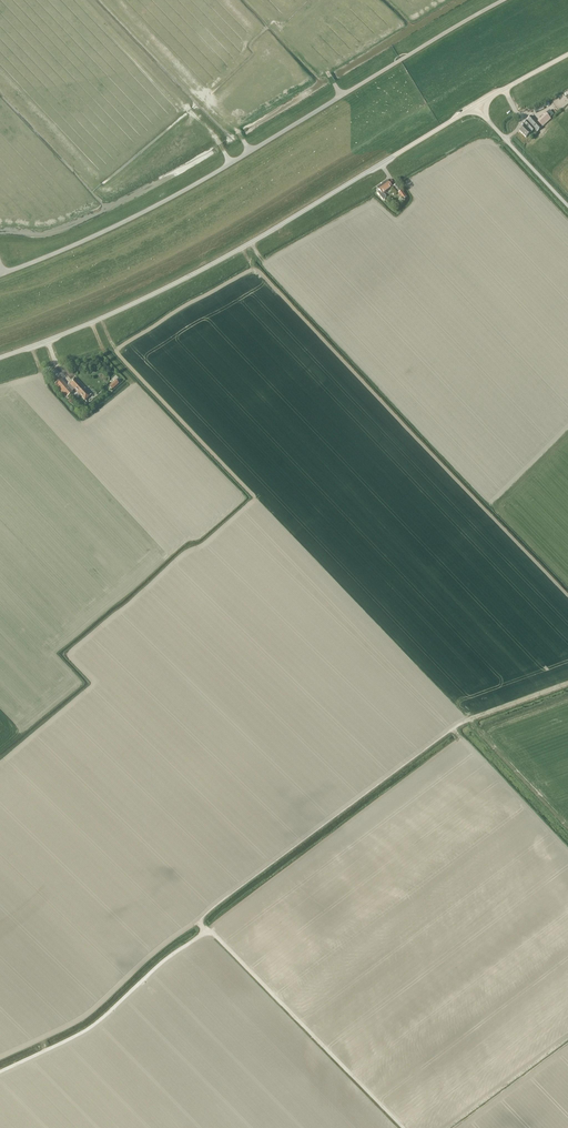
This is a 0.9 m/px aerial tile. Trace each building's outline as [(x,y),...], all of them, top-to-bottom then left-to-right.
[(542,127),(551,119),(550,118),(554,115),(549,110),(546,114),(546,113),(537,121),(542,127)] [(537,132),(542,127),(532,116),(522,126),(523,127),(519,131),(526,138),(535,129),(537,132)] [(382,195),(392,187),(387,180),(377,187),(382,195)] [(403,200),(407,198),(402,190),(398,193),(403,200)] [(61,389),(68,382),(61,375),(54,382),(61,389)] [(85,401),(91,395),(75,378),(68,384),(72,389),(73,388),(85,401)] [(113,389),(119,383),(116,380),(110,386),(113,389)]
